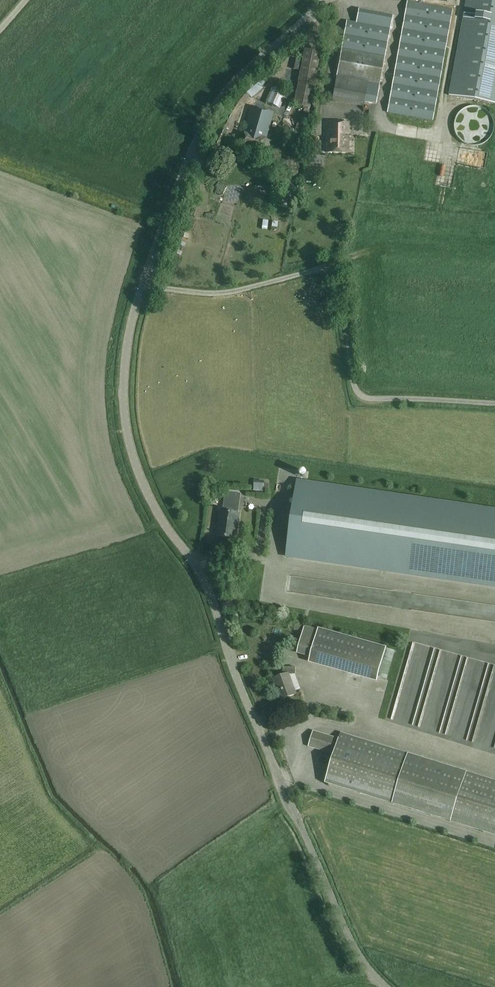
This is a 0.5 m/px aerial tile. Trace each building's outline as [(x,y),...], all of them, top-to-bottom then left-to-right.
[(448,96),(494,104),(494,0),(465,0),(448,96)] [(406,1),(386,113),(432,121),(452,9),(406,1)] [(379,85),(391,16),(358,10),(356,22),(346,21),(336,77),(367,82),(379,85)] [(320,52),(303,50),(293,105),(310,108),(320,52)] [(366,91),(367,82),(336,77),(332,97),(350,100),(352,88),(366,91)] [(243,89),(236,98),(219,124),(213,136),(208,147),(221,153),(232,130),(240,111),(240,108),(249,97),(250,97),(251,98),(262,89),(253,80),(243,89)] [(376,103),(379,85),(367,82),(366,91),(364,100),(376,103)] [(265,102),(279,109),(286,93),(272,86),(265,102)] [(271,142),(265,140),(274,113),(251,106),(239,145),(262,152),(262,151),(267,153),(271,142)] [(461,141),(467,144),(473,146),(479,145),(484,142),(488,138),(491,133),(493,127),(492,121),(490,115),(486,111),(481,108),(475,106),(469,106),(464,108),(459,112),(455,117),(453,123),(454,130),(456,136),(461,141)] [(350,137),(348,137),(348,123),(327,123),(326,152),(350,152),(350,137)] [(319,153),(319,138),(310,138),(310,153),(319,153)] [(429,147),(429,158),(441,159),(442,147),(429,147)] [(439,179),(455,182),(457,166),(442,163),(439,179)] [(297,168),(282,166),(281,175),(296,177),(297,168)] [(257,480),(258,487),(273,487),(273,479),(257,480)] [(299,483),(299,484),(289,554),(288,556),(494,586),(494,511),(299,483)] [(273,506),(276,490),(268,488),(265,504),(273,506)] [(225,491),(222,512),(221,511),(217,536),(235,539),(239,514),(236,513),(238,494),(241,494),(241,493),(225,491)] [(305,586),(306,573),(295,572),(294,584),(305,586)] [(302,626),(294,624),(289,640),(296,642),(302,626)] [(310,659),(349,670),(357,641),(318,630),(318,632),(304,628),(298,652),(311,656),(310,659)] [(349,670),(310,659),(309,663),(377,681),(378,677),(387,679),(395,651),(386,649),(357,641),(349,670)] [(282,667),(283,675),(273,679),(281,700),(296,694),(289,674),(295,674),(295,667),(282,667)] [(340,734),(339,740),(313,732),(308,747),(334,755),(328,776),(325,783),(494,836),(494,782),(340,734)] [(355,822),(354,827),(370,832),(371,826),(355,822)]
